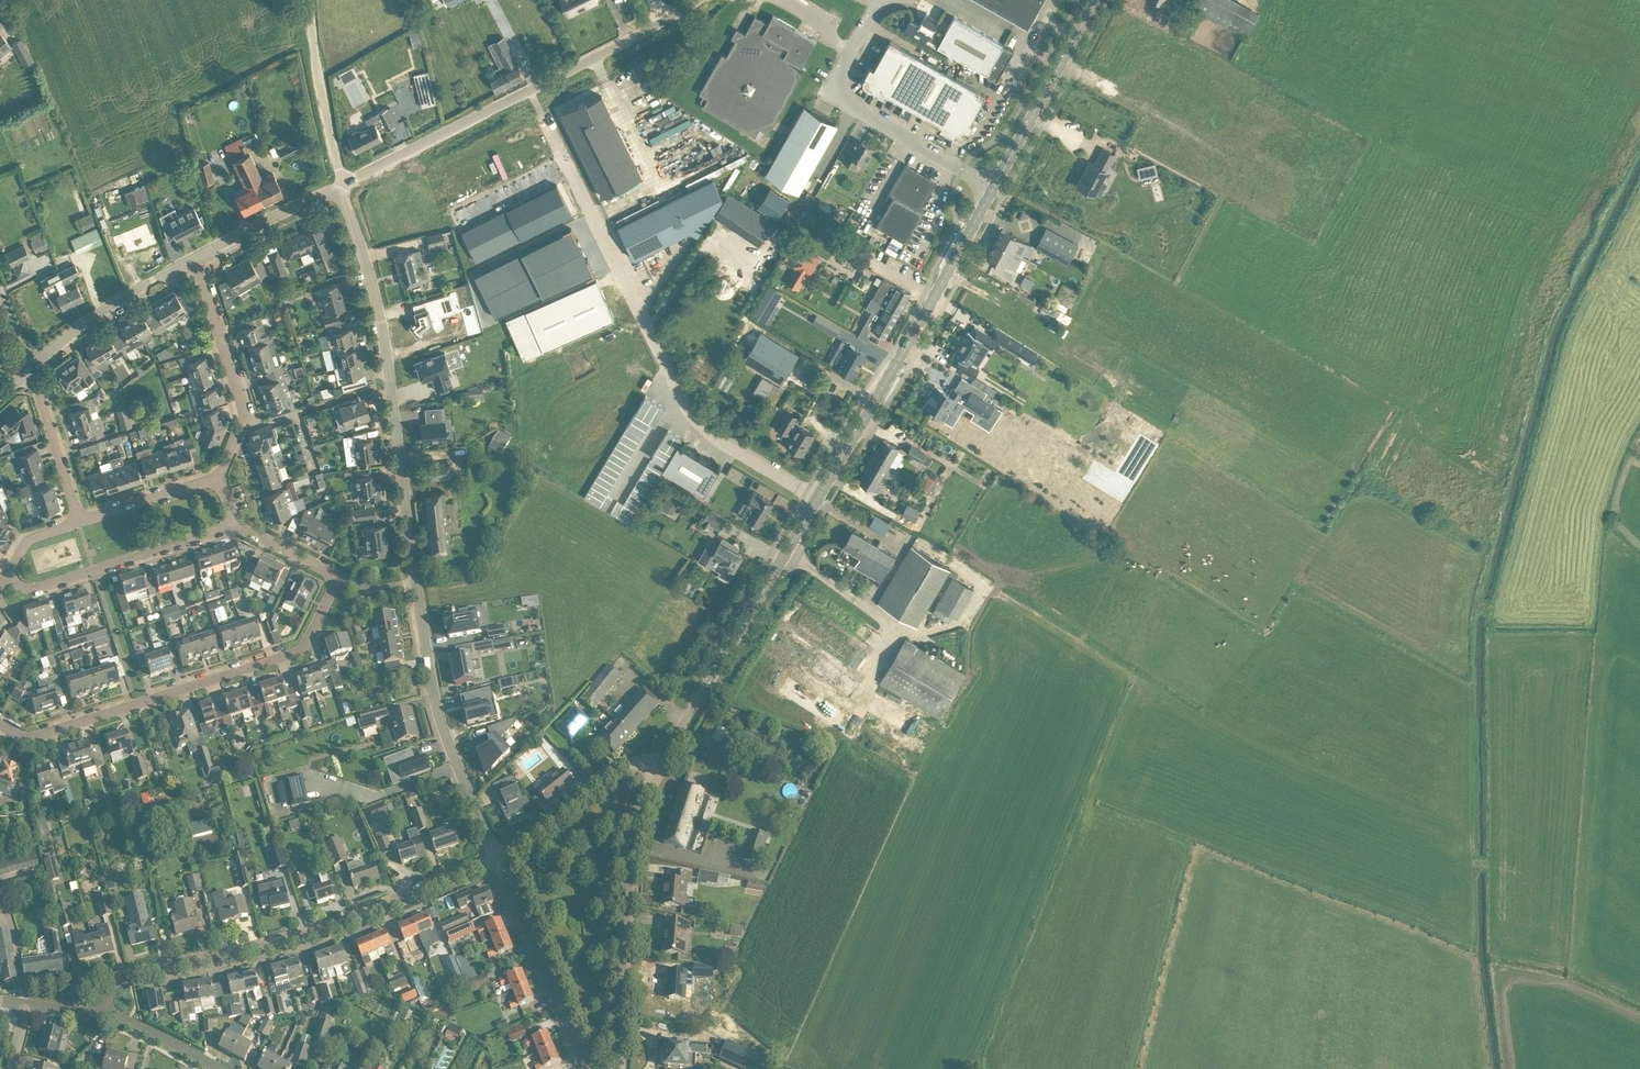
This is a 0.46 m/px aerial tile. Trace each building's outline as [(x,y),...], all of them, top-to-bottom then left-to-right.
[(576,16),(605,1),(605,0),(567,0),(576,16)] [(1028,28),(1043,0),(979,0),(1028,28)] [(1193,8),(1227,26),(1234,13),(1212,1),(1212,0),(1197,0),(1193,8)] [(927,11),(919,25),(911,20),(904,31),(925,43),(939,18),(938,18),(938,20),(926,13),(927,12),(927,11)] [(708,98),(703,106),(755,137),(760,128),(769,133),(806,68),(802,66),(817,40),(773,15),(768,23),(755,16),(741,42),(736,39),(726,56),(722,54),(699,93),(708,98)] [(938,46),(986,73),(1003,44),(955,16),(938,46)] [(410,32),(414,47),(423,45),(419,30),(410,32)] [(11,46),(0,33),(0,55),(11,46)] [(20,39),(13,43),(19,53),(21,57),(24,63),(31,61),(28,54),(26,49),(20,39)] [(973,125),(970,123),(986,94),(890,40),(874,68),(870,66),(865,76),(866,76),(865,78),(864,77),(864,78),(863,80),(864,83),(865,85),(867,87),(872,90),(872,89),(874,90),(873,91),(884,97),(886,93),(942,125),(940,129),(951,135),(951,134),(953,135),(952,136),(957,139),(960,139),(963,139),(965,138),(967,136),(966,135),(967,134),(968,134),(973,125)] [(490,78),(492,81),(497,91),(525,77),(520,67),(508,44),(497,49),(507,69),(490,78)] [(1003,44),(986,73),(997,79),(1003,67),(1006,69),(1009,63),(1007,61),(1014,49),(1003,44)] [(429,71),(414,75),(416,83),(431,79),(429,71)] [(588,102),(587,100),(586,99),(585,100),(579,103),(561,112),(604,196),(643,177),(602,95),(588,102)] [(673,103),(663,108),(673,130),(690,123),(687,117),(681,120),(673,103)] [(378,112),(383,121),(376,125),(376,124),(360,131),(357,130),(352,133),(351,137),(349,138),(356,152),(383,138),(380,132),(387,128),(387,129),(396,125),(387,107),(378,112)] [(805,108),(767,173),(798,191),(836,125),(805,108)] [(413,129),(418,128),(415,113),(409,115),(413,129)] [(643,127),(649,135),(657,129),(651,121),(643,127)] [(279,149),(283,157),(303,148),(299,140),(279,149)] [(862,140),(861,143),(855,140),(843,161),(855,168),(859,161),(867,165),(876,148),(866,143),(862,140)] [(262,178),(245,145),(239,148),(243,157),(241,158),(263,204),(267,202),(283,194),(273,173),(262,178)] [(243,157),(239,148),(228,153),(245,187),(233,192),(244,213),(260,205),(260,206),(263,204),(241,158),(243,157)] [(1077,184),(1094,193),(1115,154),(1103,148),(1095,163),(1090,161),(1077,184)] [(199,172),(211,169),(209,161),(197,164),(199,172)] [(1155,164),(1138,169),(1140,177),(1157,172),(1155,164)] [(877,225),(896,236),(906,242),(922,213),(918,210),(934,182),(905,165),(900,175),(889,194),(894,196),(877,225)] [(143,178),(121,187),(127,201),(148,193),(143,178)] [(713,179),(619,226),(635,258),(690,230),(698,236),(722,198),(713,179)] [(556,184),(461,232),(476,261),(571,214),(556,184)] [(770,186),(758,204),(776,217),(788,198),(770,186)] [(715,215),(730,225),(744,202),(729,192),(715,215)] [(167,240),(174,236),(176,240),(204,226),(202,222),(204,221),(201,213),(198,215),(194,206),(178,214),(175,208),(159,215),(162,224),(164,223),(165,226),(163,227),(167,240)] [(85,217),(88,226),(95,224),(93,214),(85,217)] [(146,218),(110,231),(118,252),(154,238),(146,218)] [(305,232),(280,242),(287,259),(311,250),(316,260),(331,254),(319,225),(304,231),(305,232)] [(70,239),(77,253),(102,242),(96,227),(70,239)] [(571,227),(475,275),(496,317),(594,273),(571,227)] [(1036,247),(1067,264),(1078,245),(1046,228),(1036,247)] [(1002,229),(995,241),(1023,256),(1029,243),(1002,229)] [(30,240),(36,252),(47,246),(40,231),(30,236),(32,240),(30,240)] [(428,236),(432,250),(447,246),(443,231),(428,236)] [(1023,256),(995,241),(987,257),(1003,266),(1005,263),(1016,269),(1023,256)] [(794,242),(784,259),(797,267),(788,282),(798,288),(807,273),(809,274),(819,257),(794,242)] [(6,254),(11,265),(29,256),(23,245),(6,254)] [(420,249),(396,256),(403,285),(421,281),(417,265),(423,263),(420,249)] [(272,262),(266,265),(272,274),(275,272),(277,277),(286,274),(277,250),(269,254),(272,262)] [(248,256),(237,263),(250,286),(262,279),(261,277),(266,274),(265,271),(259,261),(253,265),(248,256)] [(834,275),(835,275),(839,267),(832,263),(826,260),(821,269),(821,270),(833,277),(834,275)] [(250,286),(237,263),(225,270),(230,278),(219,285),(223,299),(238,291),(239,293),(250,286)] [(74,264),(57,271),(73,304),(84,299),(76,282),(73,284),(70,277),(78,273),(74,264)] [(56,310),(62,307),(63,309),(73,304),(57,271),(41,279),(45,289),(44,291),(46,295),(49,295),(56,310)] [(1018,284),(1028,289),(1032,279),(1022,275),(1018,284)] [(875,299),(900,313),(911,292),(898,285),(884,277),(873,297),(875,299)] [(597,278),(506,318),(524,358),(615,318),(597,278)] [(320,288),(315,290),(318,298),(322,296),(324,302),(327,313),(328,315),(323,316),(325,325),(342,320),(339,309),(345,308),(340,291),(343,290),(340,282),(330,285),(320,287),(320,288)] [(768,285),(750,317),(764,324),(782,293),(768,285)] [(174,291),(163,297),(176,318),(186,312),(188,315),(194,311),(192,307),(196,304),(192,290),(179,298),(174,291)] [(280,293),(281,298),(292,295),(291,290),(280,293)] [(418,319),(411,325),(418,334),(433,323),(438,330),(444,325),(441,316),(439,309),(454,305),(451,296),(452,296),(451,293),(426,300),(428,308),(418,311),(416,311),(418,318),(418,319)] [(165,324),(176,318),(163,297),(152,304),(160,316),(154,320),(160,331),(164,338),(169,335),(165,329),(167,327),(165,324)] [(281,299),(284,306),(290,305),(287,297),(281,299)] [(900,313),(875,299),(869,308),(879,314),(875,320),(871,328),(886,336),(900,313)] [(1041,307),(1057,317),(1061,311),(1045,301),(1041,307)] [(968,316),(970,310),(956,305),(953,311),(968,316)] [(278,319),(286,316),(284,308),(275,311),(278,319)] [(129,317),(143,341),(160,331),(154,320),(148,323),(140,311),(129,317)] [(249,326),(238,330),(242,342),(258,337),(266,334),(260,315),(247,319),(249,326)] [(126,351),(143,341),(129,317),(118,324),(126,336),(119,340),(126,351)] [(841,326),(835,322),(830,331),(836,335),(841,326)] [(326,334),(329,347),(337,345),(356,340),(352,327),(343,330),(341,323),(327,327),(329,333),(326,334)] [(956,356),(952,363),(974,377),(979,368),(976,366),(970,362),(983,342),(989,346),(992,348),(997,340),(1032,362),(1038,354),(996,328),(991,336),(975,326),(971,332),(968,331),(968,332),(954,354),(956,356)] [(744,360),(772,377),(781,383),(799,355),(761,332),(744,360)] [(107,333),(96,340),(109,361),(126,351),(119,340),(113,343),(107,333)] [(257,344),(248,347),(252,359),(271,353),(276,351),(274,344),(272,340),(270,333),(266,334),(258,337),(260,344),(257,344)] [(91,356),(85,360),(92,371),(109,361),(96,340),(85,346),(91,356)] [(337,366),(337,367),(361,361),(357,348),(354,348),(353,341),(356,341),(356,340),(337,345),(329,347),(334,367),(337,366)] [(847,349),(837,367),(852,376),(866,353),(850,343),(850,344),(842,340),(839,345),(847,349)] [(187,362),(191,374),(209,368),(205,356),(194,359),(192,353),(179,357),(182,364),(187,362)] [(271,353),(252,359),(250,360),(254,372),(267,368),(269,375),(282,370),(280,363),(274,365),(271,353)] [(432,377),(436,390),(451,385),(447,372),(451,371),(445,353),(416,362),(421,381),(432,377)] [(64,384),(70,385),(78,380),(82,385),(94,377),(81,358),(75,362),(73,359),(57,370),(61,376),(59,377),(64,384)] [(361,361),(337,367),(339,374),(344,374),(345,378),(340,379),(342,386),(356,383),(355,376),(364,373),(361,361)] [(714,383),(727,390),(739,368),(726,361),(714,383)] [(313,364),(306,366),(308,373),(315,371),(313,364)] [(189,387),(191,395),(204,391),(204,390),(202,384),(213,380),(209,368),(191,374),(194,385),(189,387)] [(269,375),(271,382),(258,386),(262,398),(286,390),(288,389),(282,370),(269,375)] [(986,383),(982,389),(999,399),(1003,394),(986,383)] [(959,401),(963,394),(953,388),(949,394),(935,385),(930,392),(932,393),(924,407),(944,419),(956,399),(959,401)] [(204,391),(191,395),(197,414),(210,410),(208,403),(222,398),(218,386),(204,390),(204,391)] [(330,395),(327,387),(320,389),(323,397),(324,397),(330,395)] [(467,391),(468,402),(487,399),(485,388),(467,391)] [(964,402),(988,417),(995,404),(972,389),(964,402)] [(288,396),(286,390),(262,398),(266,410),(280,405),(282,412),(295,408),(290,395),(288,396)] [(314,392),(316,398),(322,396),(320,390),(314,392)] [(71,424),(74,423),(92,417),(90,411),(96,409),(94,404),(99,403),(96,395),(79,401),(81,407),(67,412),(71,424)] [(646,395),(635,412),(642,416),(652,399),(646,395)] [(345,401),(332,406),(335,416),(341,413),(345,425),(352,422),(353,425),(364,421),(363,419),(370,416),(365,403),(363,397),(356,400),(355,397),(345,401)] [(652,399),(642,416),(649,420),(659,403),(652,399)] [(659,403),(649,420),(650,421),(655,424),(665,407),(659,403)] [(8,435),(18,425),(22,439),(36,434),(28,411),(22,413),(17,407),(0,423),(0,426),(8,435)] [(420,424),(422,441),(445,438),(444,422),(442,422),(441,407),(425,409),(427,423),(420,424)] [(200,438),(216,445),(224,426),(219,409),(202,414),(206,425),(203,430),(200,429),(197,429),(195,434),(197,436),(200,438)] [(788,411),(777,428),(787,434),(787,433),(791,435),(796,438),(791,447),(803,454),(815,435),(803,428),(802,429),(797,426),(793,424),(797,416),(788,411)] [(635,412),(631,419),(646,428),(650,421),(649,420),(642,416),(635,412)] [(314,414),(306,417),(309,425),(317,422),(314,414)] [(193,415),(185,417),(188,424),(195,422),(193,415)] [(92,417),(74,423),(78,435),(89,432),(91,438),(104,434),(100,422),(98,416),(92,417)] [(129,417),(121,420),(123,428),(132,425),(130,420),(129,417)] [(158,429),(169,425),(167,419),(156,423),(158,429)] [(631,419),(627,425),(642,434),(646,428),(631,419)] [(156,423),(143,427),(145,433),(151,431),(158,429),(156,423)] [(274,433),(271,424),(248,432),(251,438),(249,439),(250,441),(246,442),(249,452),(271,444),(268,435),(274,433)] [(627,425),(623,432),(638,441),(642,434),(627,425)] [(668,430),(659,445),(666,449),(675,434),(668,430)] [(357,463),(363,462),(374,460),(371,439),(367,439),(366,431),(355,433),(346,435),(346,436),(348,445),(354,444),(357,463)] [(489,449),(502,457),(512,438),(500,431),(489,449)] [(623,432),(619,438),(634,448),(638,441),(623,432)] [(675,434),(666,449),(672,453),(681,438),(675,434)] [(185,442),(176,446),(182,464),(193,460),(191,453),(196,451),(192,436),(184,439),(185,442)] [(619,438),(615,445),(630,454),(634,448),(619,438)] [(889,464),(899,447),(884,438),(865,470),(881,479),(883,474),(888,477),(894,467),(889,464)] [(164,448),(170,467),(182,464),(176,446),(174,439),(163,443),(164,447),(164,448)] [(81,453),(94,449),(92,443),(79,447),(81,453)] [(253,463),(257,462),(282,453),(280,449),(273,451),(271,444),(249,452),(253,463)] [(678,444),(663,469),(704,494),(719,469),(678,444)] [(907,452),(922,461),(927,453),(912,444),(907,452)] [(615,445),(612,451),(627,460),(630,454),(615,445)] [(659,445),(656,450),(669,458),(672,453),(666,449),(659,445)] [(151,452),(151,451),(149,447),(136,451),(139,462),(142,462),(146,475),(158,471),(152,452),(151,452)] [(164,447),(151,451),(151,452),(152,452),(158,471),(170,467),(164,448),(164,447)] [(39,459),(40,459),(37,449),(16,456),(19,463),(20,463),(26,480),(27,484),(34,482),(33,478),(44,475),(39,459)] [(656,450),(652,456),(666,464),(669,458),(656,450)] [(612,451),(609,456),(624,466),(627,460),(612,451)] [(261,473),(279,467),(286,464),(282,453),(257,462),(261,473)] [(609,456),(605,462),(620,471),(624,466),(609,456)] [(651,459),(647,464),(654,468),(661,472),(664,467),(651,459)] [(110,461),(113,468),(119,486),(130,482),(124,465),(123,462),(116,465),(114,460),(110,461)] [(136,461),(124,465),(130,482),(142,479),(136,461)] [(605,462),(602,468),(617,477),(620,471),(605,462)] [(421,465),(423,480),(434,478),(447,477),(446,463),(432,464),(421,465)] [(647,464),(644,470),(657,478),(661,472),(657,470),(654,468),(647,464)] [(279,467),(261,473),(265,484),(266,484),(268,488),(281,484),(279,479),(283,478),(279,467)] [(113,468),(102,472),(107,490),(119,486),(113,468)] [(345,474),(352,473),(353,480),(357,480),(358,494),(367,493),(368,499),(370,499),(380,498),(379,484),(374,485),(373,474),(366,475),(365,468),(354,470),(351,470),(351,471),(344,471),(345,474)] [(602,468),(598,473),(613,483),(617,477),(602,468)] [(102,472),(101,470),(85,476),(90,491),(93,490),(95,494),(107,490),(102,472)] [(644,470),(640,476),(654,484),(657,478),(644,470)] [(881,479),(865,470),(859,481),(874,490),(878,492),(883,484),(879,482),(881,479)] [(919,487),(929,493),(938,481),(937,481),(941,476),(932,470),(929,475),(928,474),(919,487)] [(316,487),(317,490),(327,487),(322,471),(315,473),(319,486),(316,487)] [(598,473),(595,479),(610,488),(613,483),(598,473)] [(640,476),(637,481),(650,489),(654,484),(640,476)] [(595,479),(588,490),(603,499),(606,494),(610,488),(595,479)] [(637,481),(633,487),(647,495),(650,489),(637,481)] [(905,482),(901,488),(908,493),(912,487),(905,482)] [(8,483),(2,484),(5,492),(13,490),(11,484),(8,483)] [(27,494),(25,494),(27,500),(28,500),(32,514),(40,512),(40,513),(42,522),(50,519),(48,511),(58,508),(53,494),(55,494),(52,485),(37,490),(27,493),(27,494)] [(660,508),(672,514),(685,491),(673,485),(660,508)] [(16,489),(18,495),(20,496),(25,494),(27,494),(27,493),(25,486),(16,489)] [(262,496),(266,508),(293,499),(289,487),(262,496)] [(633,487),(630,493),(643,501),(647,495),(633,487)] [(588,490),(585,496),(600,505),(605,509),(612,497),(606,494),(603,499),(588,490)] [(746,517),(760,525),(774,502),(760,493),(760,494),(754,490),(747,502),(753,505),(746,517)] [(432,493),(421,494),(423,509),(425,534),(427,552),(450,549),(448,531),(445,502),(444,492),(432,493)] [(630,493),(627,498),(640,506),(643,501),(630,493)] [(623,504),(620,510),(633,518),(640,506),(627,498),(623,504)] [(293,499),(266,508),(270,520),(297,511),(293,499)] [(618,501),(611,512),(630,523),(633,518),(620,510),(623,504),(618,501)] [(902,514),(915,521),(920,510),(908,503),(902,514)] [(6,538),(12,528),(1,522),(3,518),(7,517),(3,506),(0,507),(0,535),(6,538)] [(373,507),(355,509),(357,518),(375,516),(373,507)] [(701,523),(709,528),(712,524),(720,529),(727,518),(710,508),(701,523)] [(314,515),(304,510),(300,517),(296,525),(304,529),(302,534),(324,545),(333,528),(313,518),(314,515)] [(296,525),(300,517),(293,514),(287,527),(294,530),(296,525)] [(869,525),(884,534),(891,523),(876,514),(869,525)] [(365,544),(356,545),(357,557),(366,556),(366,555),(387,552),(384,536),(387,536),(385,524),(363,528),(365,544)] [(854,566),(864,572),(880,582),(896,555),(853,530),(844,545),(861,555),(854,566)] [(707,563),(720,571),(719,573),(728,579),(735,567),(737,566),(738,564),(738,562),(742,554),(737,551),(738,549),(737,548),(738,547),(733,544),(733,543),(723,537),(707,563)] [(230,545),(218,549),(224,567),(230,565),(232,571),(238,569),(240,565),(237,556),(234,557),(230,545)] [(878,602),(915,623),(948,567),(911,545),(878,602)] [(218,549),(206,553),(212,571),(224,567),(218,549)] [(212,571),(206,553),(194,557),(197,567),(202,582),(209,580),(206,573),(212,571)] [(184,563),(176,565),(182,583),(194,579),(191,569),(188,559),(183,560),(184,563)] [(244,580),(261,589),(264,582),(273,565),(262,560),(259,565),(250,561),(244,573),(247,574),(246,577),(244,580)] [(264,582),(261,589),(277,597),(279,594),(284,584),(278,581),(285,568),(274,563),(273,565),(264,582)] [(176,565),(165,569),(170,587),(182,583),(176,565)] [(170,587),(165,569),(152,573),(158,591),(170,587)] [(142,573),(130,577),(136,595),(147,591),(149,598),(156,596),(152,582),(146,584),(142,573)] [(136,595),(130,577),(119,581),(122,592),(116,594),(121,608),(127,605),(125,598),(136,595)] [(933,612),(948,621),(952,615),(957,619),(975,589),(954,577),(933,612)] [(284,603),(300,611),(308,597),(309,598),(315,587),(297,578),(284,603)] [(85,592),(73,595),(79,616),(86,614),(88,620),(95,617),(91,606),(90,607),(85,592)] [(204,596),(206,602),(219,598),(218,592),(204,596)] [(79,616),(73,595),(61,599),(65,614),(64,615),(67,626),(74,624),(72,618),(79,616)] [(271,597),(268,603),(270,604),(275,607),(277,602),(278,600),(271,597)] [(223,607),(221,602),(208,606),(210,613),(223,609),(223,607)] [(40,626),(53,622),(47,603),(35,607),(40,626)] [(19,623),(14,627),(22,638),(27,634),(29,633),(30,634),(42,631),(40,626),(35,607),(31,609),(30,607),(24,609),(25,611),(23,611),(26,623),(21,625),(19,623)] [(161,611),(163,618),(178,613),(177,609),(176,607),(161,611)] [(462,636),(462,637),(469,635),(480,633),(476,613),(474,613),(474,609),(464,611),(464,615),(447,618),(447,620),(444,621),(446,630),(449,630),(450,638),(462,636)] [(376,615),(370,616),(372,629),(378,628),(397,625),(395,612),(379,615),(376,615)] [(178,613),(163,618),(165,625),(180,620),(180,618),(178,613)] [(355,614),(351,616),(357,634),(361,633),(355,614)] [(267,623),(267,624),(270,634),(278,632),(275,624),(278,619),(271,615),(267,623)] [(254,621),(242,625),(248,643),(260,639),(257,628),(254,621)] [(60,622),(53,624),(57,636),(64,634),(60,622)] [(237,649),(230,629),(228,622),(222,624),(224,631),(218,632),(224,651),(232,648),(233,651),(237,649)] [(242,625),(230,629),(237,649),(242,648),(241,645),(248,643),(242,625)] [(378,628),(381,640),(402,636),(401,632),(398,632),(397,625),(378,628)] [(26,644),(22,638),(14,627),(9,631),(16,642),(19,640),(24,646),(26,644)] [(504,627),(487,629),(489,638),(505,635),(504,627)] [(94,632),(85,634),(88,644),(93,642),(100,640),(105,638),(107,637),(104,628),(94,632)] [(361,633),(357,634),(360,646),(365,645),(361,633)] [(69,650),(81,646),(88,644),(85,634),(66,640),(69,650)] [(212,635),(200,639),(206,659),(211,658),(210,655),(218,653),(214,642),(212,635)] [(333,662),(327,664),(336,690),(343,688),(338,673),(340,673),(337,663),(338,659),(339,659),(341,659),(342,659),(343,659),(345,658),(347,657),(348,656),(349,655),(349,654),(350,652),(353,651),(348,636),(346,637),(346,635),(340,637),(339,638),(339,639),(338,640),(339,642),(336,643),(335,640),(326,643),(330,654),(332,653),(331,658),(333,662)] [(7,655),(14,644),(0,636),(0,651),(7,655)] [(381,640),(383,653),(401,649),(400,642),(403,641),(402,636),(381,640)] [(95,649),(109,645),(107,637),(105,638),(100,640),(93,642),(94,647),(95,649)] [(880,682),(940,718),(966,674),(906,638),(880,682)] [(200,639),(188,642),(194,661),(201,658),(202,661),(206,659),(200,639)] [(81,646),(82,651),(87,649),(90,648),(94,647),(93,642),(88,644),(81,646)] [(175,646),(182,667),(194,663),(194,661),(188,642),(175,646)] [(473,655),(451,659),(456,686),(475,682),(472,663),(479,662),(478,655),(495,652),(493,642),(471,646),(473,655)] [(154,651),(155,656),(161,674),(173,670),(170,659),(176,657),(171,643),(164,645),(165,647),(154,651)] [(401,649),(383,653),(386,672),(401,669),(400,663),(403,662),(401,649)] [(70,654),(72,659),(73,663),(85,659),(82,651),(70,654)] [(155,656),(154,651),(143,654),(142,653),(136,655),(140,669),(146,667),(150,678),(161,674),(155,656)] [(353,654),(358,667),(362,666),(358,653),(353,654)] [(47,658),(50,668),(56,667),(53,656),(47,658)] [(120,684),(118,680),(114,667),(120,665),(118,658),(110,661),(110,659),(100,663),(102,670),(108,688),(120,684)] [(314,670),(308,672),(315,692),(322,690),(323,694),(329,693),(327,688),(324,678),(331,676),(330,674),(326,663),(313,667),(314,670)] [(581,700),(594,710),(622,676),(609,665),(581,700)] [(102,670),(90,674),(97,695),(101,693),(100,691),(108,688),(102,670)] [(315,692),(308,672),(296,676),(299,686),(302,696),(304,701),(310,699),(308,694),(315,692)] [(90,674),(78,678),(84,696),(91,694),(92,696),(97,695),(90,674)] [(38,683),(40,692),(41,691),(47,711),(59,707),(54,691),(60,689),(57,679),(56,677),(49,679),(38,683)] [(287,711),(299,707),(298,706),(298,704),(296,700),(293,690),(287,692),(282,677),(271,681),(271,684),(278,703),(280,711),(286,709),(287,711)] [(84,696),(78,678),(66,682),(72,703),(77,701),(76,699),(84,696)] [(515,678),(499,682),(501,691),(517,687),(515,678)] [(271,705),(278,703),(271,684),(260,687),(264,699),(257,701),(262,716),(264,722),(275,719),(273,712),(271,705)] [(377,688),(380,695),(386,693),(383,685),(377,688)] [(41,691),(40,692),(29,695),(25,693),(18,687),(17,689),(11,698),(19,703),(21,700),(23,701),(30,699),(35,715),(47,711),(41,691)] [(491,689),(464,696),(468,709),(465,710),(469,725),(491,719),(486,702),(494,700),(491,689)] [(616,720),(599,739),(615,753),(659,703),(644,689),(625,710),(621,706),(615,713),(619,717),(616,720)] [(255,718),(262,716),(257,701),(251,703),(248,691),(236,695),(242,714),(253,711),(255,718)] [(231,718),(242,714),(236,695),(224,699),(228,711),(222,713),(227,727),(233,725),(231,718)] [(215,731),(227,727),(222,713),(216,715),(211,699),(199,703),(203,717),(206,726),(212,724),(215,731)] [(301,715),(303,721),(306,731),(309,730),(306,720),(311,719),(306,703),(298,706),(299,707),(301,715)] [(582,713),(574,706),(558,727),(572,738),(577,732),(571,727),(582,713)] [(376,720),(388,717),(385,709),(358,716),(362,730),(377,726),(376,720)] [(411,710),(391,715),(398,742),(418,737),(411,710)] [(191,754),(198,751),(207,748),(203,734),(197,736),(193,724),(192,724),(191,722),(192,721),(189,711),(171,717),(175,729),(173,730),(178,748),(188,745),(191,754)] [(513,720),(491,728),(494,737),(491,738),(488,739),(489,742),(484,744),(484,745),(483,748),(480,749),(481,753),(479,754),(480,757),(478,758),(480,764),(482,763),(487,775),(510,752),(504,746),(505,745),(500,740),(515,725),(513,720)] [(378,727),(366,730),(368,737),(380,735),(378,727)] [(108,748),(110,756),(125,751),(127,756),(133,754),(129,743),(126,733),(115,736),(114,734),(104,737),(108,748)] [(88,743),(75,747),(81,765),(83,772),(95,768),(95,769),(105,766),(99,747),(90,750),(88,743)] [(81,765),(75,747),(62,751),(65,758),(57,760),(63,779),(72,776),(72,775),(73,768),(81,765)] [(207,748),(198,751),(204,769),(202,770),(205,778),(207,777),(221,773),(219,765),(213,767),(207,748)] [(411,749),(385,758),(391,774),(400,771),(403,779),(406,778),(430,769),(425,755),(414,759),(411,749)] [(553,755),(563,766),(568,761),(558,750),(553,755)] [(131,762),(137,781),(148,777),(142,758),(131,762)] [(3,794),(6,786),(13,789),(20,770),(2,763),(0,768),(0,793),(3,794)] [(39,788),(41,793),(52,790),(54,795),(64,791),(62,785),(58,774),(51,776),(47,765),(33,769),(37,783),(36,783),(38,789),(39,788)] [(538,790),(548,804),(574,784),(563,770),(538,790)] [(285,779),(292,807),(309,803),(303,775),(285,779)] [(498,802),(501,809),(507,806),(512,817),(522,812),(525,819),(535,814),(527,797),(522,800),(515,785),(518,784),(512,777),(502,781),(505,788),(500,791),(503,799),(498,802)] [(19,785),(21,802),(30,801),(29,784),(19,785)] [(664,843),(674,847),(685,850),(692,853),(705,814),(698,811),(704,792),(683,785),(664,843)] [(407,794),(409,800),(418,797),(416,791),(407,794)] [(141,795),(144,805),(154,803),(152,793),(141,795)] [(369,824),(377,821),(376,819),(370,807),(363,811),(369,824)] [(412,813),(419,832),(428,828),(422,810),(412,813)] [(90,820),(92,827),(103,823),(101,817),(90,820)] [(121,820),(124,830),(131,829),(128,818),(121,820)] [(35,822),(41,838),(45,836),(40,820),(35,822)] [(190,825),(193,839),(214,834),(211,820),(190,825)] [(451,821),(443,824),(445,832),(431,837),(436,853),(437,853),(439,854),(443,853),(444,850),(459,845),(451,821)] [(409,833),(408,833),(412,845),(406,847),(397,850),(402,865),(418,859),(419,862),(427,859),(419,836),(417,830),(409,833)] [(376,834),(383,855),(392,852),(385,831),(376,834)] [(240,846),(245,845),(247,844),(244,833),(237,835),(240,846)] [(325,844),(334,866),(348,860),(339,838),(325,844)] [(751,838),(744,860),(758,864),(765,842),(751,838)] [(32,846),(0,854),(0,872),(36,862),(32,846)] [(287,867),(280,848),(268,852),(275,872),(287,867)] [(237,867),(243,888),(249,887),(244,865),(241,854),(234,856),(237,867)] [(44,861),(50,883),(61,880),(55,858),(44,861)] [(350,873),(351,877),(354,888),(379,879),(376,869),(375,865),(364,868),(364,867),(362,865),(360,864),(358,864),(357,864),(348,867),(350,873)] [(698,881),(717,885),(719,875),(700,871),(698,881)] [(664,905),(675,906),(683,907),(685,883),(690,883),(691,874),(672,872),(671,881),(667,881),(664,905)] [(294,876),(299,888),(306,886),(301,873),(294,876)] [(322,886),(306,892),(309,900),(316,898),(318,904),(335,898),(330,884),(327,874),(319,877),(322,886)] [(189,878),(192,892),(201,890),(198,876),(189,878)] [(283,880),(269,884),(258,887),(263,909),(271,907),(272,910),(289,906),(283,880)] [(768,893),(768,881),(748,880),(748,893),(768,893)] [(104,884),(106,891),(114,889),(112,882),(104,884)] [(488,889),(473,896),(472,893),(456,899),(460,909),(474,903),(477,910),(493,903),(488,889)] [(214,896),(217,906),(218,906),(222,923),(248,916),(244,899),(228,903),(225,892),(214,895),(214,896)] [(97,898),(103,917),(112,915),(107,895),(97,898)] [(133,925),(127,926),(129,935),(132,945),(155,940),(153,929),(151,920),(149,921),(142,895),(126,899),(133,925)] [(174,921),(172,921),(173,924),(174,924),(177,934),(200,929),(193,900),(175,904),(178,916),(173,917),(174,921)] [(58,907),(63,927),(73,925),(67,905),(58,907)] [(428,915),(413,921),(425,949),(439,943),(434,929),(432,925),(428,915)] [(466,915),(442,925),(445,933),(462,926),(469,923),(466,915)] [(483,944),(492,940),(506,934),(501,920),(486,926),(477,930),(480,936),(483,944)] [(425,949),(413,921),(399,927),(405,941),(409,950),(414,948),(425,950),(425,949)] [(689,932),(690,924),(671,922),(670,929),(666,929),(664,954),(685,955),(686,932),(689,932)] [(100,936),(92,938),(97,958),(114,953),(109,934),(107,925),(98,927),(100,936)] [(462,926),(445,933),(450,943),(455,941),(467,936),(462,926)] [(730,935),(742,938),(744,928),(732,926),(730,935)] [(0,932),(0,975),(3,975),(5,983),(17,981),(10,930),(0,932)] [(97,958),(92,938),(84,940),(82,931),(73,933),(75,943),(77,951),(80,962),(97,958)] [(24,969),(25,980),(64,975),(62,956),(64,956),(63,945),(63,942),(60,943),(59,933),(46,934),(49,957),(23,961),(24,969)] [(386,933),(371,939),(377,952),(385,949),(388,956),(394,954),(391,946),(392,946),(386,933)] [(506,934),(492,940),(496,948),(486,952),(489,958),(498,954),(498,955),(513,949),(506,934)] [(377,952),(371,939),(356,945),(362,959),(362,958),(365,966),(372,963),(369,956),(377,952)] [(342,948),(329,952),(334,969),(341,967),(344,975),(346,976),(352,973),(347,965),(346,958),(342,948)] [(334,969),(329,952),(315,957),(319,967),(321,973),(320,973),(323,984),(331,981),(327,971),(334,969)] [(464,955),(456,958),(465,979),(476,974),(473,967),(470,968),(464,955)] [(454,957),(445,961),(450,972),(451,973),(459,970),(459,968),(454,959),(454,957)] [(299,961),(285,965),(290,982),(298,979),(299,985),(306,983),(305,977),(304,978),(302,972),(299,961)] [(290,982),(285,965),(272,968),(276,985),(277,985),(278,995),(284,994),(283,993),(285,993),(283,983),(290,982)] [(669,972),(668,983),(670,983),(669,998),(685,999),(686,988),(694,988),(694,978),(705,978),(706,966),(694,965),(693,974),(691,974),(687,974),(687,973),(669,972),(668,972),(669,972)] [(367,989),(374,986),(368,969),(360,972),(367,989)] [(510,983),(513,991),(528,986),(522,971),(507,977),(499,980),(502,986),(510,983)] [(256,972),(242,976),(246,993),(253,991),(257,1000),(264,998),(260,989),(256,972)] [(358,992),(366,989),(359,972),(352,975),(358,992)] [(486,974),(467,982),(471,991),(490,983),(486,974)] [(388,981),(393,991),(408,985),(403,975),(388,981)] [(246,993),(242,976),(228,979),(232,996),(233,996),(234,1005),(240,1004),(239,994),(246,993)] [(413,979),(421,999),(428,996),(423,984),(422,984),(419,977),(413,979)] [(212,981),(198,984),(201,1001),(208,1000),(214,999),(215,999),(224,998),(221,985),(213,986),(212,981)] [(187,1001),(180,1003),(183,1022),(190,1021),(190,1017),(196,1016),(195,1010),(202,1008),(201,1001),(198,984),(184,986),(187,1001)] [(326,986),(316,989),(320,1001),(321,1004),(331,1002),(326,986)] [(528,986),(513,991),(517,1000),(509,1003),(511,1009),(519,1006),(534,1000),(528,986)] [(320,1001),(316,989),(307,991),(311,1004),(320,1001)] [(401,995),(404,1003),(417,997),(414,989),(401,995)] [(148,996),(152,1013),(166,1011),(163,993),(148,996)] [(281,997),(271,999),(275,1017),(285,1014),(281,997)] [(251,1012),(252,1016),(266,1016),(270,1015),(271,1020),(276,1019),(275,1017),(271,999),(263,1001),(265,1010),(251,1012)] [(171,1005),(173,1015),(180,1014),(178,1004),(171,1005)] [(235,1007),(227,1009),(229,1018),(243,1015),(241,1007),(235,1008),(235,1007)] [(321,1018),(330,1022),(334,1011),(325,1008),(321,1018)] [(247,1027),(251,1020),(243,1015),(239,1023),(247,1027)] [(258,1032),(267,1037),(274,1024),(265,1019),(258,1032)] [(298,1025),(305,1028),(307,1022),(301,1019),(298,1025)] [(506,1020),(497,1024),(500,1030),(509,1026),(506,1020)] [(205,1022),(205,1033),(213,1032),(212,1021),(205,1022)] [(312,1044),(325,1048),(333,1025),(320,1021),(312,1044)] [(220,1049),(232,1055),(240,1040),(235,1037),(238,1028),(237,1027),(237,1026),(232,1024),(230,1031),(225,1039),(220,1049)] [(454,1037),(458,1039),(463,1030),(458,1027),(451,1024),(445,1038),(452,1042),(454,1037)] [(524,1026),(513,1030),(517,1040),(528,1036),(524,1026)] [(61,1062),(61,1063),(62,1064),(63,1060),(59,1056),(64,1035),(46,1030),(41,1051),(46,1053),(45,1059),(61,1062)] [(535,1045),(538,1053),(553,1047),(547,1033),(532,1039),(533,1039),(525,1042),(527,1048),(535,1045)] [(240,1040),(232,1055),(245,1062),(250,1052),(254,1045),(254,1044),(259,1039),(253,1034),(247,1043),(240,1040)] [(102,1054),(105,1042),(98,1040),(95,1051),(102,1054)] [(721,1052),(729,1056),(726,1062),(739,1068),(756,1068),(761,1060),(739,1048),(727,1041),(726,1043),(721,1052)] [(665,1067),(693,1068),(695,1068),(696,1055),(707,1056),(707,1046),(689,1045),(689,1044),(667,1043),(666,1058),(664,1058),(662,1059),(661,1063),(664,1064),(665,1064),(665,1067)] [(280,1061),(274,1058),(278,1048),(272,1045),(269,1052),(259,1068),(275,1068),(280,1061)] [(293,1066),(294,1064),(304,1068),(311,1049),(299,1045),(294,1057),(292,1056),(288,1065),(280,1061),(275,1068),(291,1068),(293,1066)] [(538,1053),(542,1062),(534,1065),(536,1068),(541,1068),(544,1068),(545,1068),(559,1062),(553,1047),(538,1053)] [(101,1056),(98,1068),(103,1068),(125,1068),(128,1057),(109,1053),(108,1058),(101,1056)] [(90,1068),(98,1068),(101,1056),(93,1054),(90,1068)]
